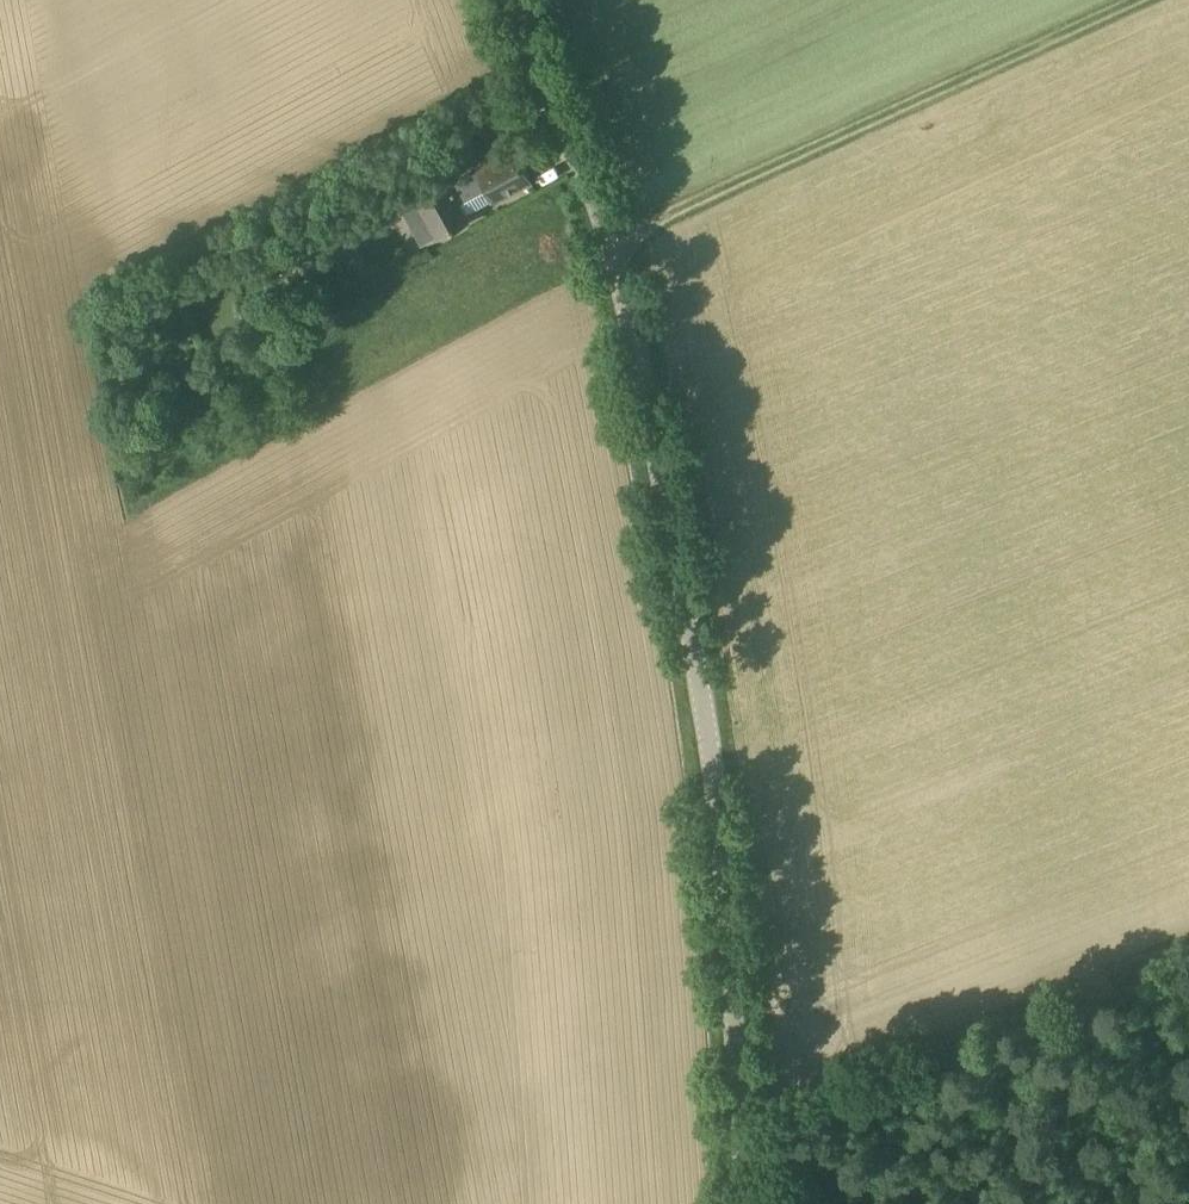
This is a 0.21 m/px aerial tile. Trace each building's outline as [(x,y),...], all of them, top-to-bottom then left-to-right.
[(493,196),(495,199),(530,180),(514,150),(419,202),(438,236),(467,220),(464,213),(493,196)]
